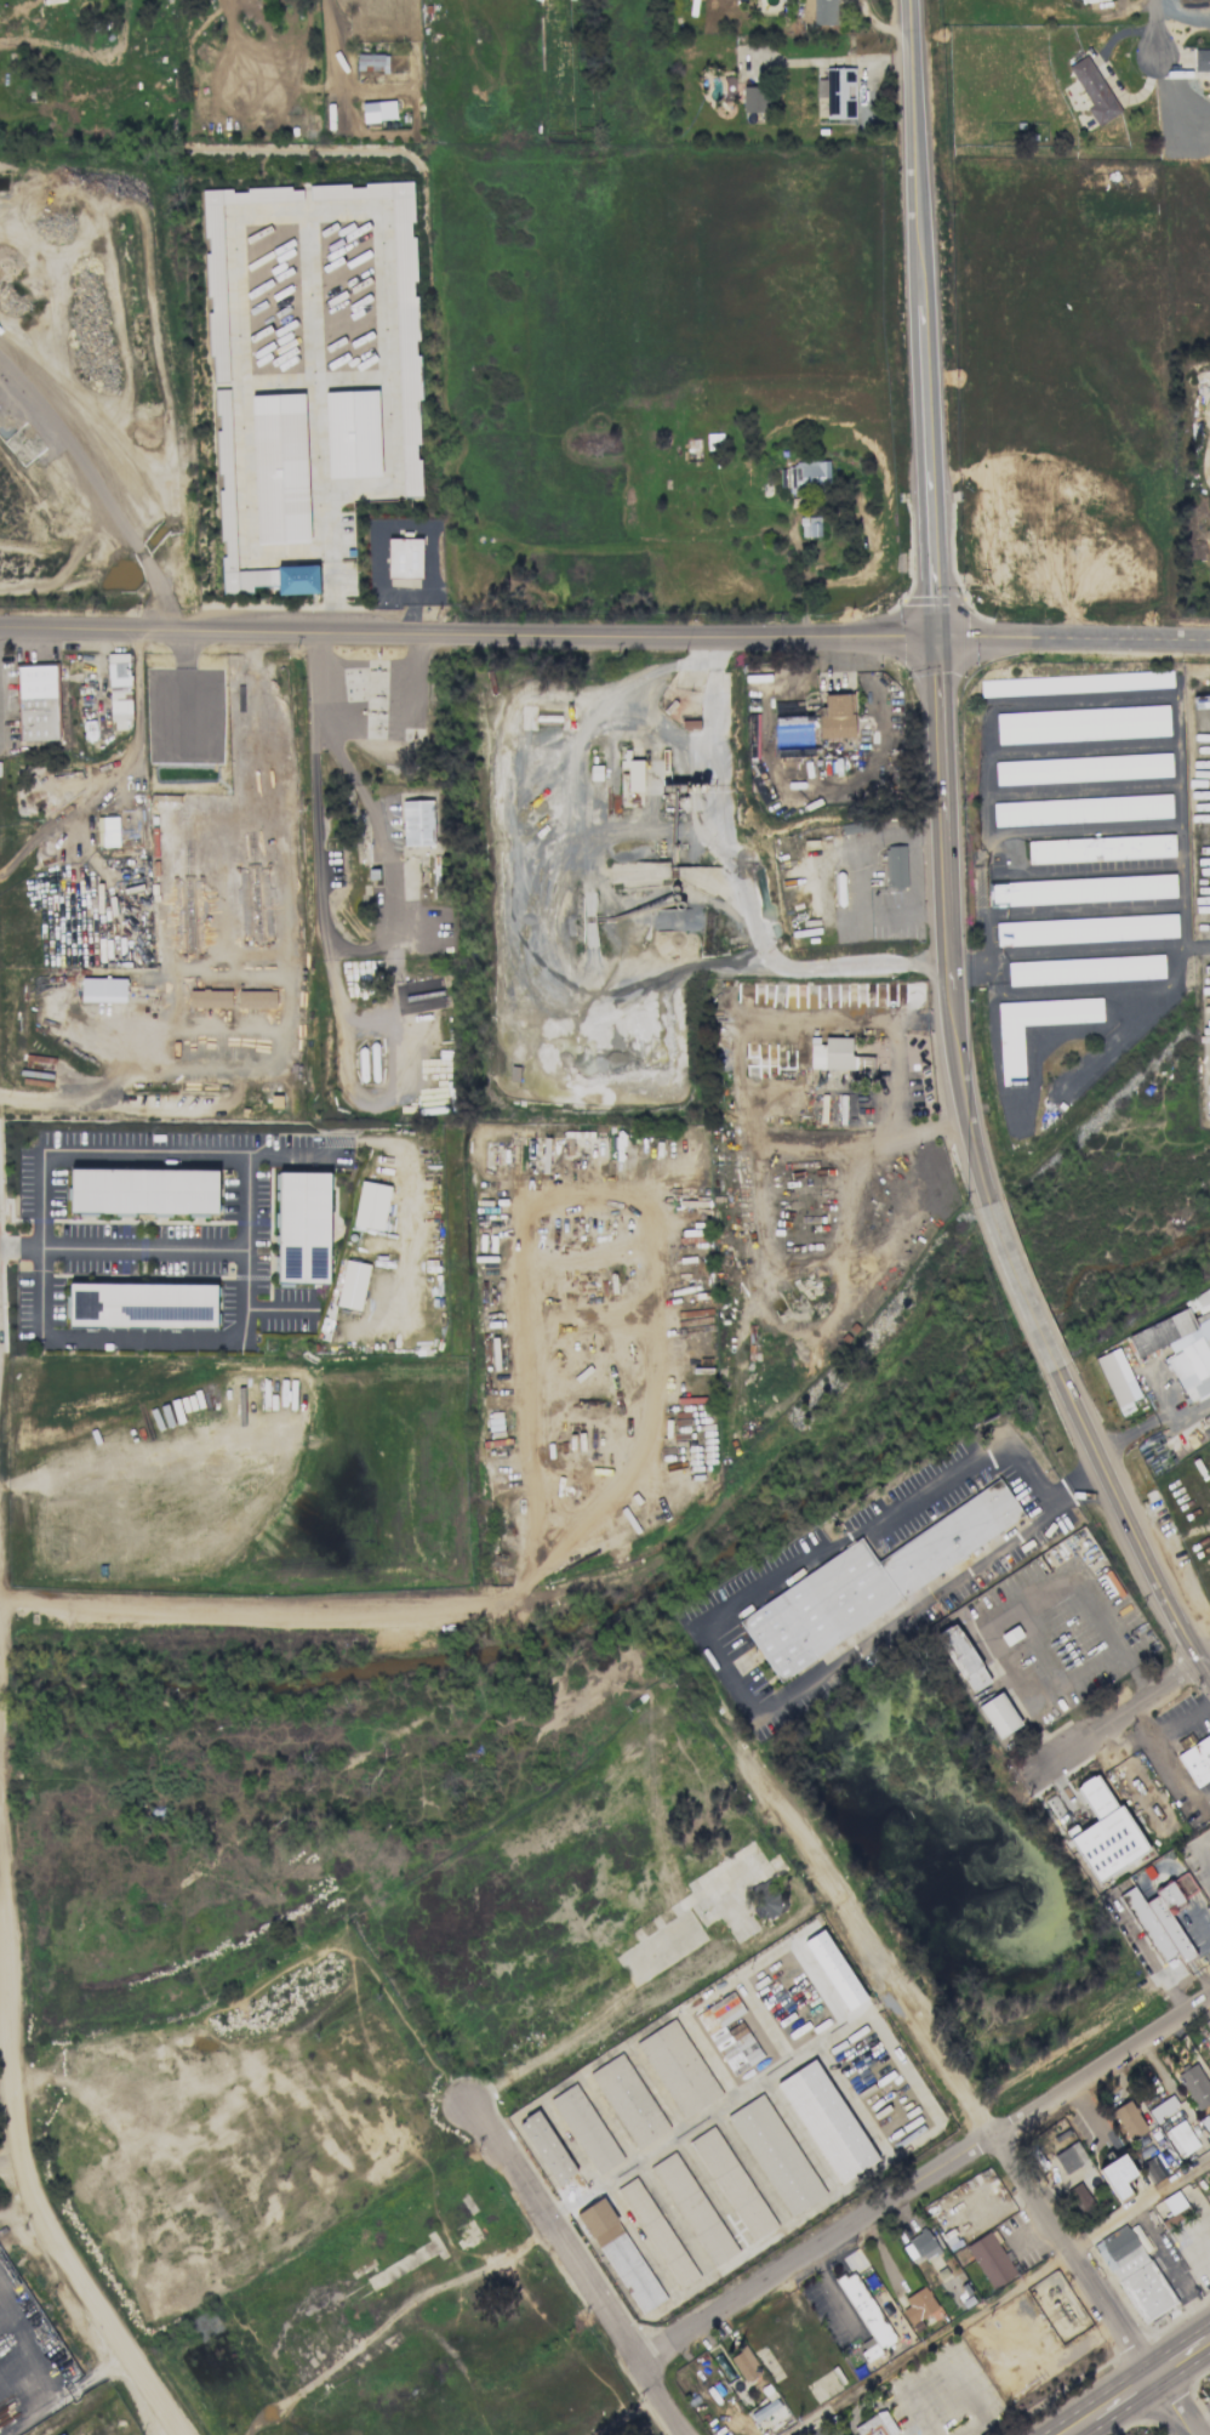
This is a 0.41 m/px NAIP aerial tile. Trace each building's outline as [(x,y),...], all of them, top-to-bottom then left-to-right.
[(803,25),(836,25),(836,0),(804,0),(803,25)] [(387,71),(388,54),(356,54),(356,71),(387,71)] [(1089,106),(1086,107),(1096,126),(1119,114),(1088,55),(1068,65),(1089,106)] [(815,97),(825,97),(825,120),(855,120),(854,67),(825,68),(825,79),(815,79),(815,97)] [(742,112),(765,112),(766,87),(742,86),(742,112)] [(362,121),(395,120),(394,100),(361,102),(362,121)] [(390,198),(401,497),(422,497),(412,219),(413,219),(412,182),(309,186),(310,200),(390,198)] [(223,204),(301,202),(301,188),(203,190),(206,296),(210,296),(211,381),(226,381),(223,204)] [(236,569),(229,389),(215,390),(218,472),(223,594),(252,593),(252,585),(276,584),(277,594),(318,593),(317,566),(236,569)] [(377,390),(324,392),(327,479),(379,477),(377,390)] [(255,544),(308,542),(303,394),(251,395),(255,544)] [(828,489),(829,461),(794,460),(793,468),(779,467),(779,488),(828,489)] [(820,517),(799,517),(800,537),(820,537),(820,517)] [(420,578),(421,539),(388,538),(387,578),(420,578)] [(128,653),(107,654),(109,721),(130,721),(128,653)] [(55,665),(17,666),(19,741),(57,740),(55,665)] [(1172,689),(1171,673),(980,679),(981,695),(1172,689)] [(847,693),(823,694),(823,707),(818,707),(819,738),(854,737),(853,712),(848,712),(847,693)] [(996,713),(997,742),(1169,735),(1167,706),(996,713)] [(1171,777),(1170,754),(994,761),(995,784),(1171,777)] [(643,790),(642,760),(625,760),(626,791),(643,790)] [(992,802),(993,825),(1171,818),(1170,795),(992,802)] [(402,846),(433,845),(432,800),(401,801),(402,846)] [(1174,855),(1173,835),(1028,840),(1028,860),(1174,855)] [(886,887),(906,887),(905,845),(885,845),(886,887)] [(1175,898),(1174,875),(990,882),(991,905),(1175,898)] [(995,922),(996,945),(1176,938),(1176,915),(995,922)] [(1007,961),(1008,984),(1164,978),(1163,956),(1007,961)] [(125,1002),(126,978),(81,978),(80,1001),(125,1002)] [(230,990),(189,990),(188,1007),(230,1007),(230,990)] [(275,991),(237,990),(237,1007),(275,1008),(275,991)] [(997,1002),(1000,1085),(1024,1084),(1021,1024),(1102,1021),(1101,998),(997,1002)] [(809,1044),(809,1069),(851,1069),(852,1037),(824,1037),(824,1044),(809,1044)] [(217,1170),(70,1168),(69,1213),(216,1215),(217,1170)] [(329,1172),(274,1172),(274,1198),(276,1198),(275,1283),(328,1284),(329,1172)] [(353,1227),(383,1230),(389,1185),(359,1181),(353,1227)] [(359,1311),(369,1264),(345,1259),(335,1305),(359,1311)] [(216,1284),(68,1283),(68,1327),(142,1328),(142,1327),(216,1327),(216,1284)] [(1136,1357),(1167,1344),(1172,1354),(1167,1356),(1185,1401),(1209,1391),(1209,1317),(1194,1324),(1188,1309),(1126,1335),(1136,1357)] [(1116,1407),(1140,1397),(1118,1348),(1094,1358),(1116,1407)] [(1026,1521),(1000,1480),(874,1559),(862,1540),(737,1617),(774,1677),(1026,1521)] [(934,1634),(969,1694),(990,1682),(954,1622),(934,1634)] [(977,1705),(995,1739),(1020,1726),(1002,1692),(977,1705)] [(1209,1778),(1209,1733),(1176,1755),(1196,1787),(1209,1778)] [(1146,1852),(1099,1772),(1075,1786),(1095,1821),(1068,1838),(1094,1882),(1146,1852)] [(1194,1955),(1167,1911),(1199,1892),(1187,1872),(1141,1899),(1133,1886),(1120,1894),(1162,1962),(1177,1953),(1182,1962),(1194,1955)] [(748,1888),(759,1919),(783,1910),(772,1880),(748,1888)] [(866,1998),(822,1929),(802,1942),(846,2010),(866,1998)] [(694,2015),(732,2076),(763,2057),(739,2018),(746,2014),(732,1991),(694,2015)] [(721,2095),(674,2018),(635,2042),(682,2119),(721,2095)] [(670,2128),(621,2052),(588,2073),(637,2149),(670,2128)] [(778,2081),(837,2184),(876,2161),(817,2058),(778,2081)] [(1198,2111),(1209,2104),(1209,2087),(1197,2063),(1177,2073),(1198,2111)] [(549,2099),(595,2176),(622,2160),(576,2083),(549,2099)] [(825,2195),(762,2093),(726,2115),(788,2217),(825,2195)] [(1111,2109),(1126,2141),(1146,2132),(1131,2100),(1111,2109)] [(538,2110),(517,2122),(554,2186),(575,2173),(538,2110)] [(1199,2145),(1183,2119),(1163,2132),(1179,2158),(1199,2145)] [(749,2242),(775,2227),(715,2125),(690,2140),(749,2242)] [(1088,2159),(1075,2141),(1052,2156),(1064,2175),(1088,2159)] [(650,2165),(711,2268),(737,2253),(675,2151),(650,2165)] [(1129,2194),(1123,2182),(1136,2176),(1124,2153),(1097,2168),(1115,2201),(1129,2194)] [(679,2289),(698,2277),(636,2176),(616,2188),(679,2289)] [(1079,2215),(1094,2205),(1078,2182),(1063,2192),(1079,2215)] [(640,2315),(665,2299),(602,2197),(576,2213),(640,2315)] [(1141,2323),(1174,2304),(1139,2242),(1144,2239),(1133,2220),(1094,2243),(1141,2323)] [(939,2250),(925,2228),(908,2239),(922,2261),(939,2250)] [(992,2289),(1018,2273),(990,2230),(965,2247),(992,2289)] [(873,2344),(860,2352),(865,2362),(882,2352),(880,2349),(894,2340),(855,2272),(844,2278),(843,2275),(836,2279),(873,2344)] [(903,2298),(908,2306),(904,2308),(913,2323),(938,2308),(924,2285),(903,2298)] [(761,2373),(746,2346),(729,2356),(744,2383),(761,2373)] [(749,2413),(755,2422),(781,2407),(775,2398),(749,2413)] [(883,2409),(853,2426),(858,2434),(892,2434),(897,2432),(883,2409)]
